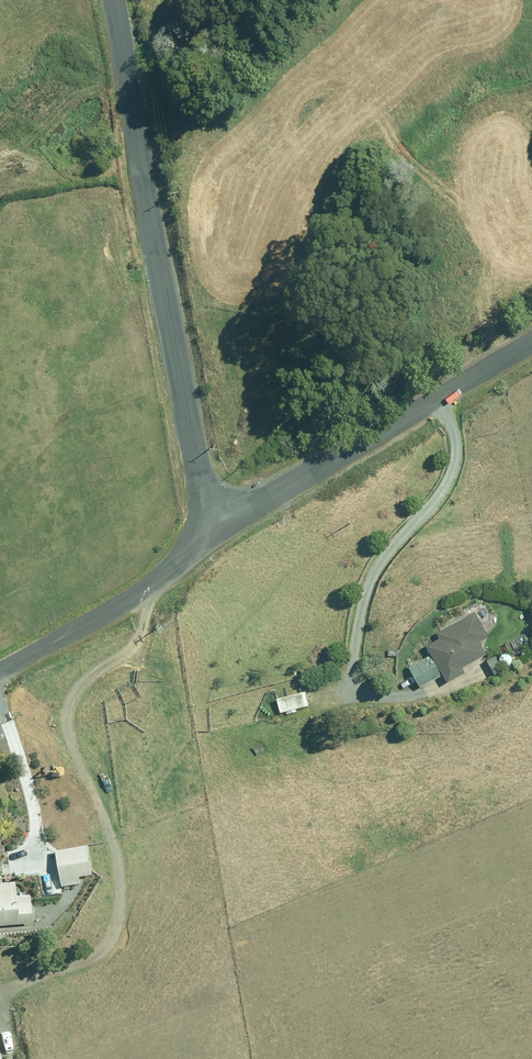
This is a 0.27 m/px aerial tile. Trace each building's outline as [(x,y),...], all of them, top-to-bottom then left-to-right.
[(484,654),(477,642),(486,636),(472,612),(434,634),(437,639),(424,646),(429,655),(407,668),(418,687),(440,674),(445,682),(463,671),(461,667),(484,654)] [(279,712),(306,706),(303,691),(275,697),(279,712)] [(78,882),(77,876),(91,873),(86,843),(53,849),(59,885),(78,882)] [(12,895),(11,882),(0,882),(0,924),(29,923),(27,894),(12,895)]
